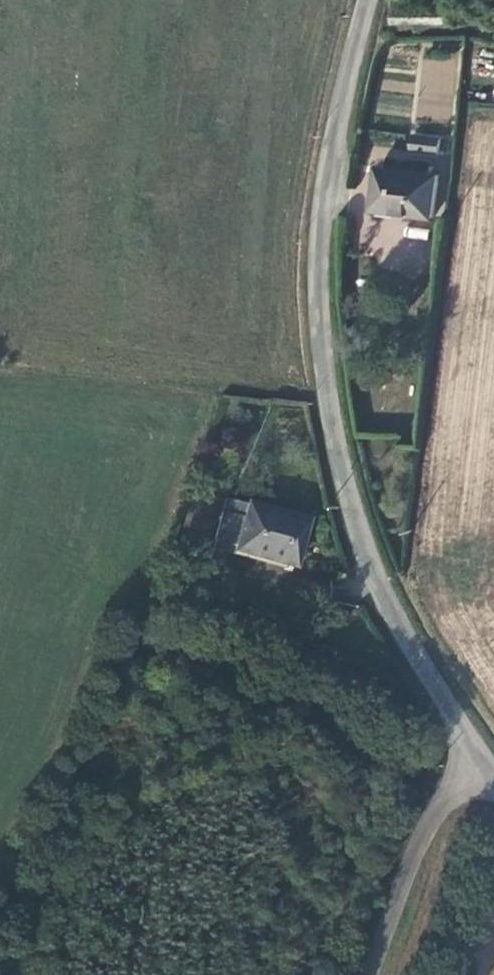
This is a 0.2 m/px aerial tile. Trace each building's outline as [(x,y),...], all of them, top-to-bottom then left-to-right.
[(454,101),(458,52),(423,49),(419,98),(454,101)] [(385,151),(384,169),(440,172),(442,154),(438,154),(439,135),(409,133),(408,152),(385,151)] [(385,173),(382,214),(441,220),(445,179),(385,173)] [(310,518),(228,495),(218,535),(276,551),(275,556),(298,562),(310,518)]
